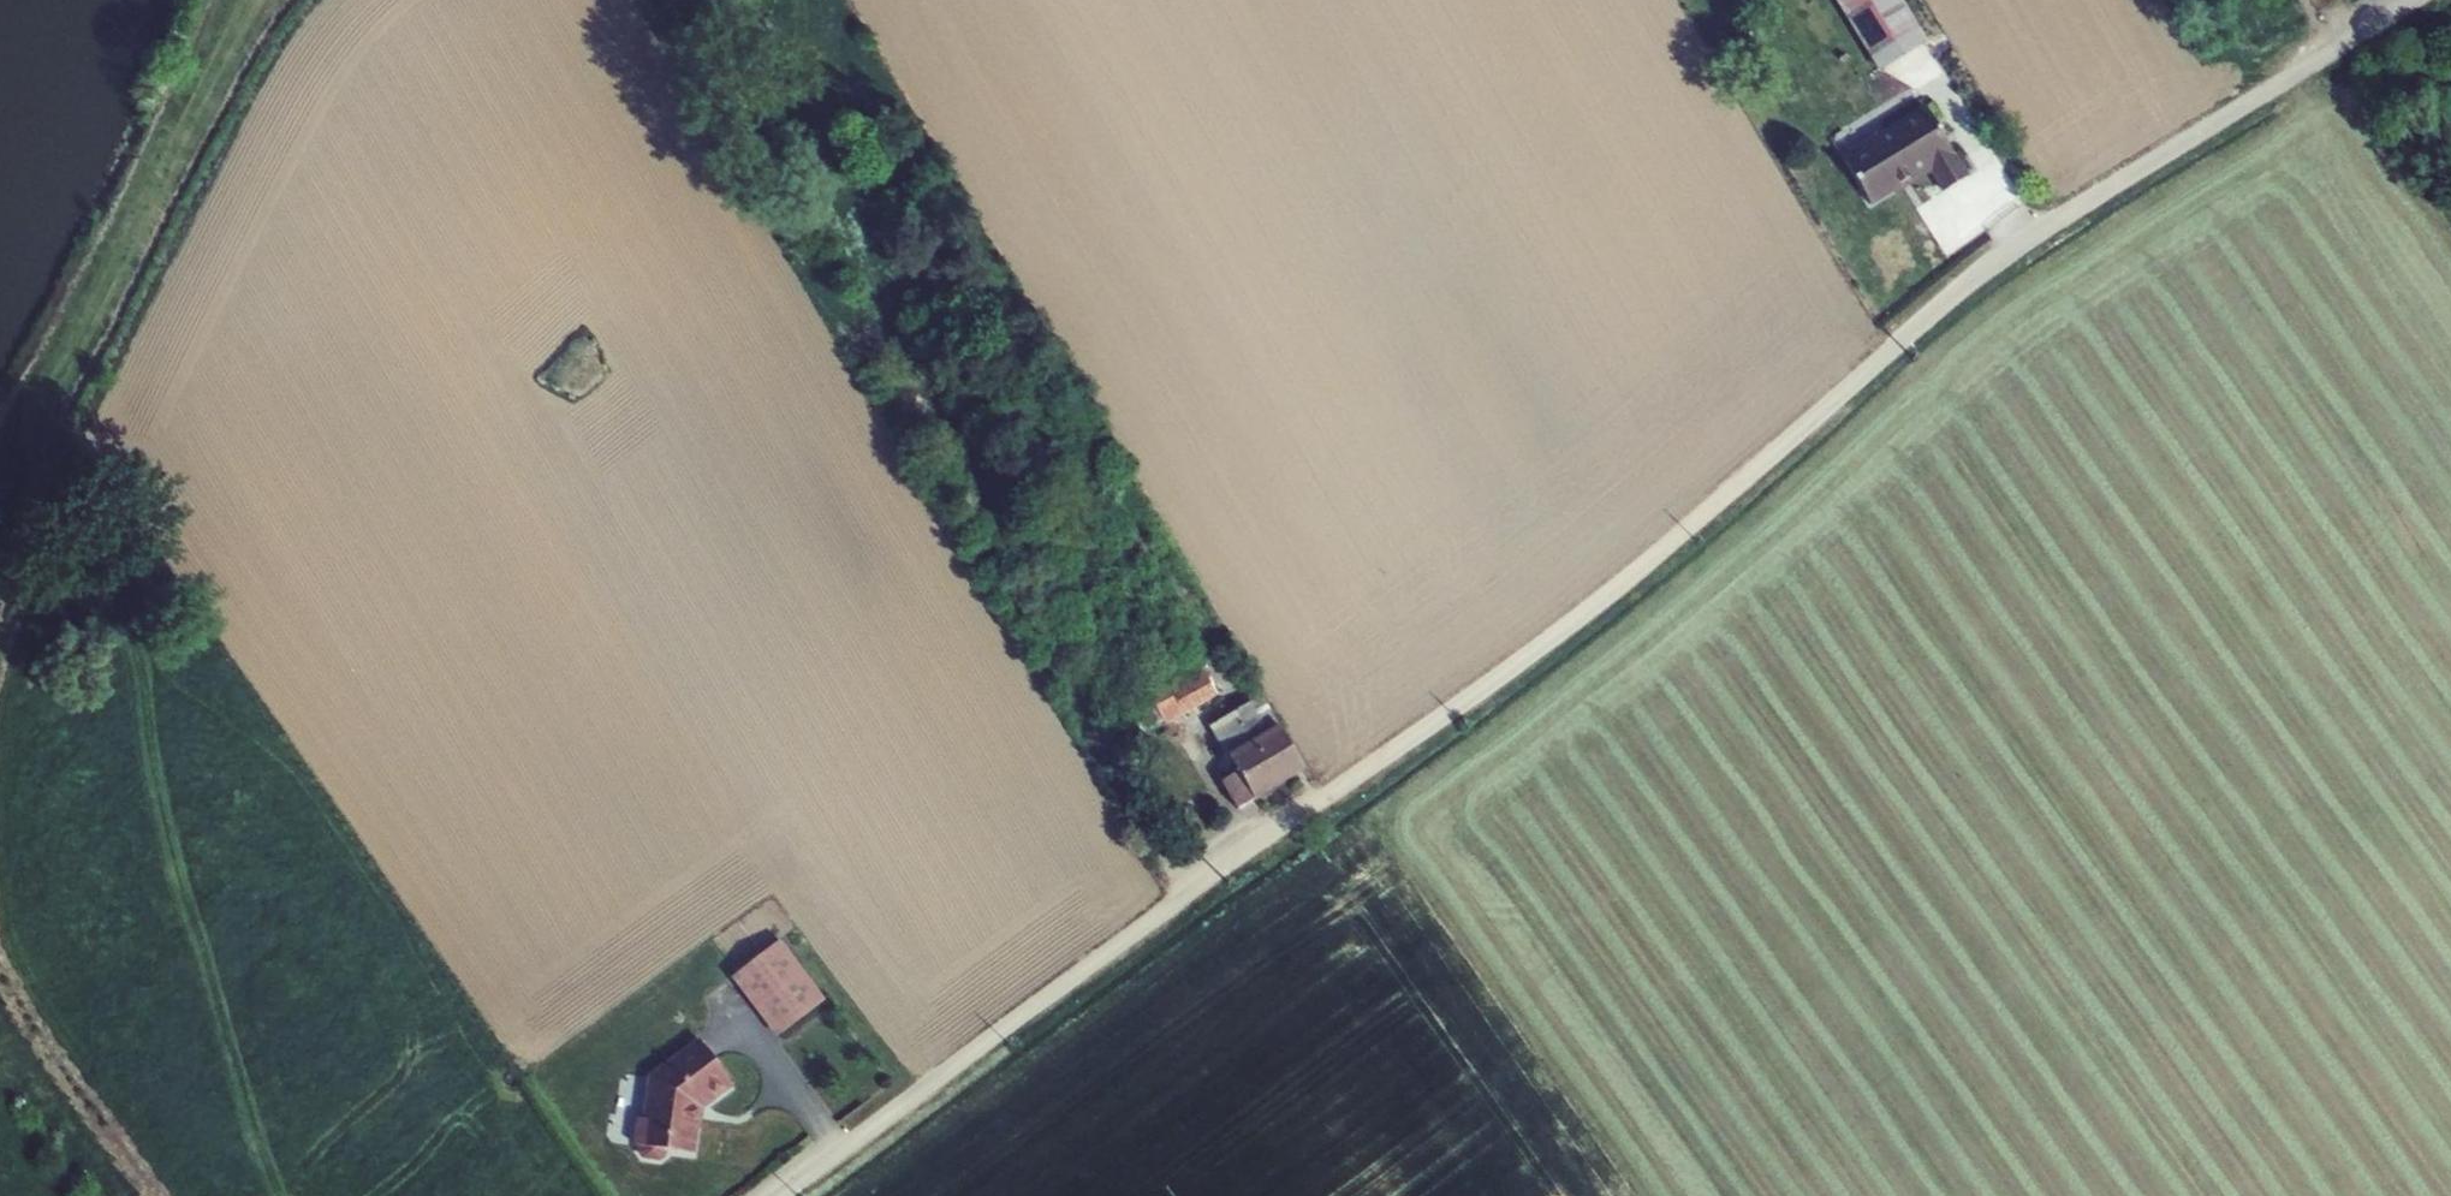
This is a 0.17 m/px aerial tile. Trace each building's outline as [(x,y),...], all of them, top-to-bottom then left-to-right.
[(1927,44),(1901,0),(1834,0),(1878,75),(1927,44)] [(1943,195),(1970,178),(1953,152),(1925,107),(1842,158),(1872,207),(1894,195),(1895,197),(1932,175),(1943,195)] [(603,361),(602,359),(597,347),(596,345),(590,340),(585,336),(583,335),(580,335),(577,335),(574,336),(571,338),(569,340),(568,343),(567,346),(567,349),(539,378),(538,379),(538,381),(538,383),(539,384),(541,385),(542,385),(559,380),(563,384),(569,390),(577,391),(584,393),(585,393),(586,392),(587,392),(599,379),(604,373),(605,372),(605,371),(605,369),(604,364),(603,361)] [(1201,661),(1206,670),(1214,666),(1209,657),(1201,661)] [(1201,660),(1148,688),(1149,691),(1165,721),(1167,724),(1220,696),(1206,670),(1201,661),(1201,660)] [(1165,721),(1149,691),(1129,703),(1143,732),(1165,721)] [(1228,752),(1279,721),(1262,693),(1210,725),(1228,757),(1231,757),(1228,752)] [(1281,721),(1228,752),(1231,757),(1238,769),(1222,779),(1238,809),(1308,767),(1281,721)] [(732,976),(778,1036),(826,1000),(781,938),(732,976)] [(668,1149),(696,1153),(699,1127),(701,1127),(704,1107),(733,1084),(699,1038),(650,1074),(644,1118),(638,1117),(634,1144),(639,1145),(638,1150),(642,1158),(661,1160),(667,1156),(668,1149)]
